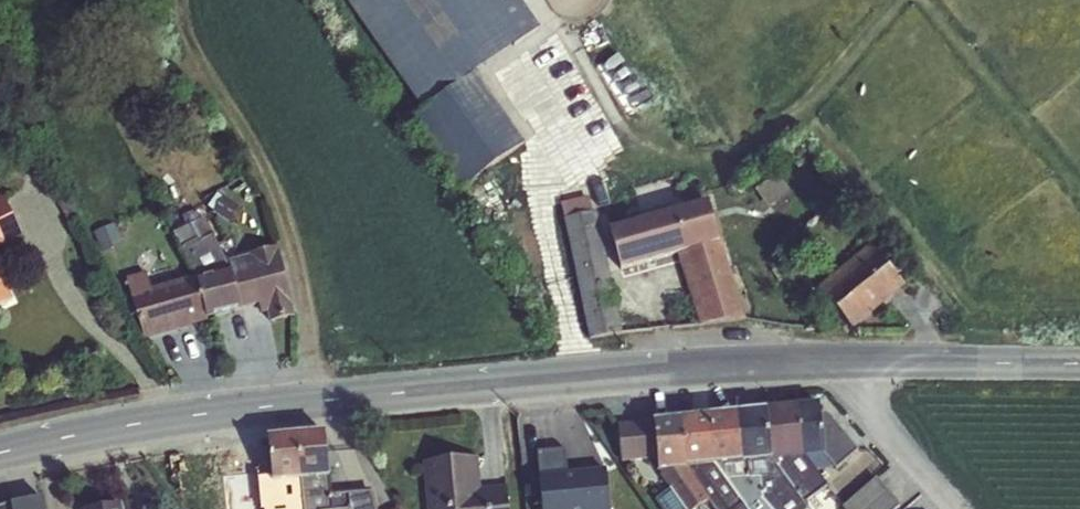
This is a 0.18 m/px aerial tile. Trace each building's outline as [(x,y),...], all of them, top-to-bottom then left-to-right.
[(426,112),(419,117),(465,186),(530,144),(480,68),(544,26),(527,0),(353,0),(426,112)] [(599,193),(566,200),(594,336),(626,330),(599,193)] [(0,201),(0,249),(23,238),(4,199),(0,201)] [(684,210),(609,231),(621,274),(678,257),(694,311),(681,316),(685,327),(745,321),(712,217),(688,224),(684,210)] [(242,311),(226,262),(203,219),(174,233),(194,279),(204,319),(242,311)] [(869,245),(817,289),(853,331),(905,288),(869,245)] [(226,262),(242,311),(257,308),(262,315),(266,315),(269,324),(294,318),(278,246),(248,255),(249,257),(226,262)] [(13,301),(0,275),(0,307),(13,301)] [(204,319),(194,279),(131,297),(143,339),(204,319)] [(797,406),(804,458),(824,457),(837,471),(859,452),(817,403),(797,406)] [(771,459),(805,504),(827,487),(804,458),(797,406),(767,409),(771,459)] [(762,500),(770,508),(808,508),(805,504),(771,459),(767,409),(738,412),(743,464),(762,500)] [(743,464),(738,412),(709,415),(715,467),(743,504),(762,500),(743,464)] [(707,503),(712,508),(745,508),(743,504),(715,467),(709,415),(682,418),(684,468),(707,503)] [(682,418),(617,425),(621,464),(657,461),(658,472),(682,508),(698,508),(707,503),(684,468),(682,418)] [(304,508),(374,508),(369,492),(332,495),(325,432),(297,434),(304,508)] [(297,434),(268,437),(272,508),(304,508),(297,434)] [(543,449),(545,508),(615,508),(614,467),(570,469),(570,448),(543,449)] [(506,487),(482,489),(477,458),(422,464),(427,508),(509,508),(506,487)] [(848,503),(853,508),(896,508),(903,502),(878,476),(848,503)]
